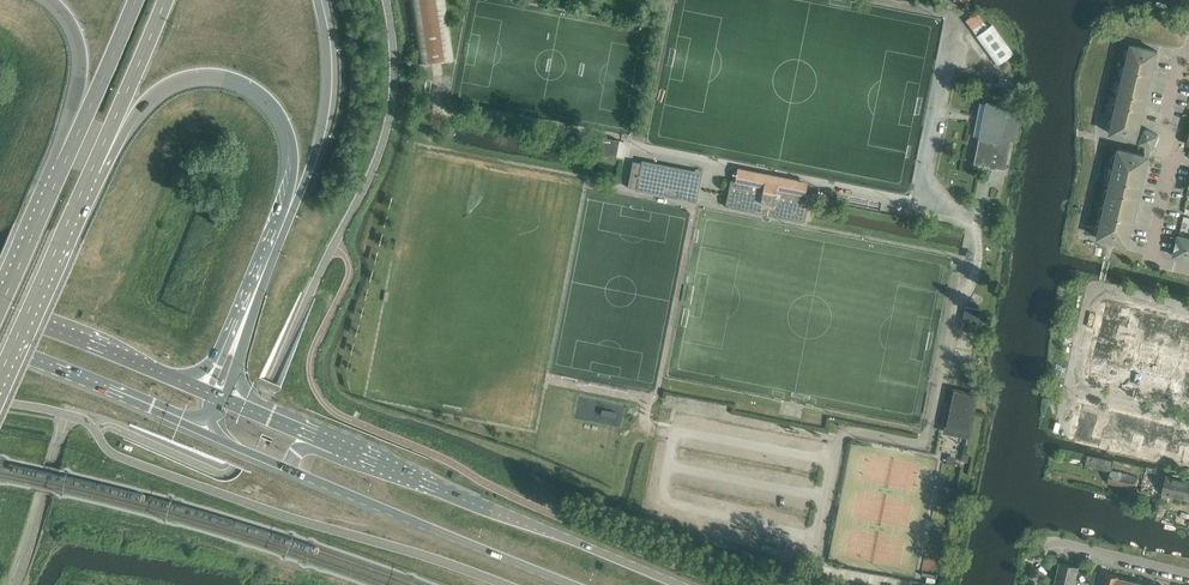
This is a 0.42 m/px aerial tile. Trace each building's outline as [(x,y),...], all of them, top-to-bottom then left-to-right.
[(418,64),(454,58),(446,0),(409,0),(418,64)] [(991,24),(976,36),(997,65),(1013,53),(991,24)] [(1131,45),(1127,63),(1150,68),(1152,59),(1155,60),(1155,61),(1158,51),(1131,45)] [(1127,63),(1123,80),(1146,86),(1150,68),(1127,63)] [(1123,80),(1119,98),(1142,103),(1146,86),(1123,80)] [(1119,98),(1115,115),(1138,121),(1142,103),(1119,98)] [(982,138),(979,137),(973,163),(1005,170),(1011,140),(1015,141),(1022,108),(1008,105),(998,103),(998,106),(989,104),(982,138)] [(1138,121),(1115,115),(1110,133),(1137,140),(1137,139),(1141,140),(1141,141),(1153,146),(1158,134),(1146,129),(1145,131),(1139,130),(1137,138),(1136,137),(1136,139),(1133,138),(1138,121)] [(597,154),(616,158),(619,140),(600,136),(597,154)] [(1119,149),(1115,167),(1142,173),(1146,156),(1146,155),(1119,149)] [(627,187),(636,189),(682,198),(684,198),(687,196),(689,194),(690,192),(691,192),(694,173),(633,161),(627,187)] [(1115,167),(1111,184),(1137,191),(1142,173),(1115,167)] [(725,206),(804,222),(809,196),(805,195),(807,183),(737,169),(735,181),(730,180),(725,206)] [(1111,184),(1106,202),(1133,208),(1137,191),(1111,184)] [(1106,202),(1102,219),(1129,226),(1133,208),(1106,202)] [(1129,226),(1102,219),(1098,238),(1128,245),(1131,234),(1130,234),(1130,235),(1127,235),(1129,226)] [(1187,259),(1188,252),(1188,239),(1179,236),(1174,256),(1187,259)] [(1106,302),(1089,373),(1105,377),(1122,306),(1106,302)] [(965,307),(961,329),(976,332),(980,310),(965,307)] [(1188,339),(1188,321),(1143,312),(1140,330),(1188,339)] [(1119,326),(1130,327),(1130,333),(1138,333),(1138,323),(1129,322),(1130,315),(1119,314),(1119,326)] [(1115,337),(1115,348),(1133,349),(1134,337),(1115,337)] [(1162,374),(1174,376),(1178,351),(1165,348),(1162,363),(1164,364),(1162,374)] [(1153,350),(1139,349),(1138,365),(1149,366),(1150,358),(1152,358),(1153,350)] [(1188,398),(1188,379),(1130,368),(1126,386),(1188,398)] [(946,426),(969,431),(977,395),(953,390),(949,411),(946,426)] [(1080,403),(1076,440),(1092,442),(1097,405),(1080,403)] [(1119,411),(1115,428),(1121,430),(1117,446),(1130,449),(1134,433),(1145,435),(1142,451),(1153,454),(1156,438),(1188,445),(1188,427),(1119,411)] [(1091,442),(1108,446),(1109,440),(1092,437),(1091,442)] [(1178,451),(1179,443),(1169,442),(1169,450),(1178,451)] [(1111,472),(1108,483),(1134,490),(1137,476),(1111,470),(1114,462),(1088,455),(1086,465),(1111,472)] [(1141,491),(1159,496),(1163,480),(1164,475),(1146,470),(1141,491)] [(1188,499),(1188,481),(1167,476),(1163,493),(1188,499)] [(1058,574),(1057,575),(1076,580),(1079,570),(1084,571),(1085,568),(1060,562),(1059,568),(1057,568),(1056,572),(1058,574)] [(1090,582),(1097,583),(1100,571),(1093,570),(1090,582)] [(1118,576),(1106,573),(1103,584),(1116,584),(1118,576)] [(1053,584),(1075,584),(1076,580),(1057,575),(1056,580),(1054,581),(1053,584)] [(1130,580),(1124,579),(1123,577),(1118,576),(1116,584),(1129,584),(1130,580)]
